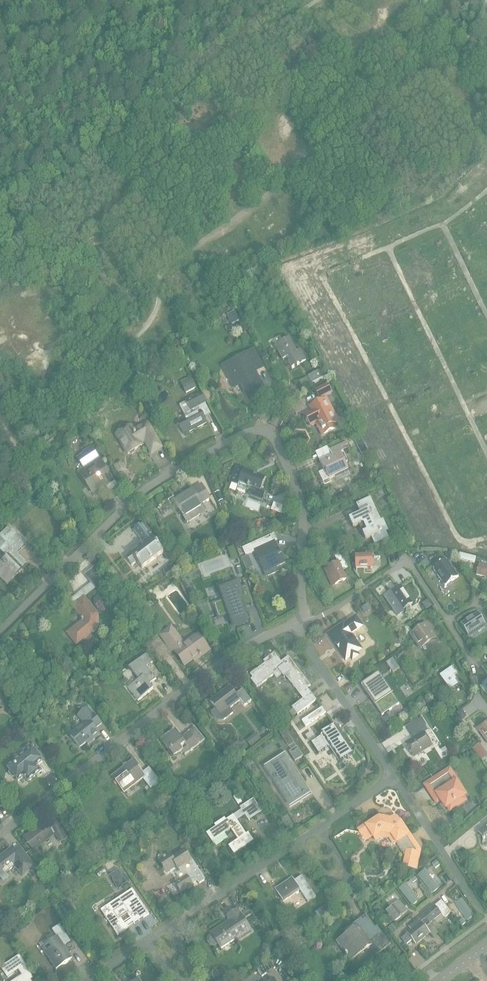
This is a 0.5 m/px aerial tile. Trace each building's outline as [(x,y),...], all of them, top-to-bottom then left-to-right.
[(477,257),(482,271),(486,269),(486,254),(477,257)] [(486,325),(471,325),(471,338),(486,339),(486,325)] [(300,351),(296,353),(289,339),(275,346),(283,361),(286,359),(292,369),(306,362),(300,351)] [(250,400),(265,392),(254,372),(262,368),(252,349),(222,365),(234,388),(240,385),(244,393),(246,393),(250,400)] [(308,377),(312,384),(323,378),(319,371),(308,377)] [(180,383),(186,393),(196,387),(191,378),(180,383)] [(316,391),(320,398),(331,392),(327,385),(316,391)] [(199,410),(198,407),(205,403),(200,392),(185,400),(186,402),(179,406),(186,418),(179,422),(185,434),(206,423),(199,410)] [(332,415),(334,414),(326,399),(310,407),(311,408),(313,411),(305,415),(307,418),(306,420),(307,422),(309,423),(311,426),(319,422),(325,433),(335,429),(332,424),(336,422),(332,415)] [(119,433),(116,435),(127,454),(129,453),(131,454),(134,452),(135,450),(138,448),(136,446),(141,443),(140,443),(144,440),(151,453),(161,447),(147,423),(133,431),(131,427),(128,428),(127,427),(125,426),(123,425),(121,426),(119,427),(119,429),(119,431),(119,433)] [(343,482),(352,478),(345,463),(347,462),(341,450),(349,447),(347,442),(329,451),(332,458),(319,464),(323,473),(325,472),(329,479),(340,474),(343,482)] [(80,475),(92,493),(106,483),(104,480),(110,476),(101,461),(80,475)] [(265,493),(261,491),(266,480),(244,471),(245,469),(236,466),(229,482),(238,486),(239,483),(252,488),(250,495),(262,500),(265,493)] [(106,487),(109,492),(117,486),(114,482),(106,487)] [(174,501),(187,522),(200,514),(195,507),(210,499),(201,485),(174,501)] [(383,519),(380,520),(370,498),(356,505),(360,514),(348,519),(353,528),(359,525),(365,540),(371,537),(375,545),(389,538),(386,532),(388,531),(383,519)] [(472,530),(486,536),(486,534),(486,517),(479,514),(472,530)] [(152,537),(151,537),(149,535),(152,533),(144,523),(133,530),(142,541),(142,540),(144,542),(137,548),(138,549),(132,554),(131,553),(125,557),(131,565),(136,562),(142,568),(163,552),(152,537)] [(6,584),(18,573),(16,572),(26,563),(17,553),(26,544),(9,526),(0,534),(0,551),(7,558),(0,566),(0,577),(6,584)] [(263,539),(242,548),(246,555),(254,551),(263,570),(266,576),(277,572),(275,567),(284,563),(281,555),(280,552),(279,552),(276,547),(269,551),(266,545),(263,539)] [(372,555),(372,552),(366,552),(366,555),(355,555),(356,568),(372,567),(372,555)] [(458,577),(446,559),(433,569),(445,586),(458,577)] [(333,582),(335,585),(346,579),(338,562),(324,569),(330,583),(333,582)] [(94,565),(84,573),(98,590),(107,582),(94,565)] [(224,601),(214,604),(218,618),(229,614),(233,627),(242,624),(241,621),(247,619),(247,618),(242,606),(252,603),(246,586),(240,589),(238,584),(220,590),(224,601)] [(403,610),(412,603),(401,587),(391,593),(390,591),(383,596),(397,616),(404,612),(403,610)] [(97,612),(84,597),(84,596),(71,606),(82,620),(71,629),(79,640),(91,631),(92,632),(93,631),(94,630),(95,629),(95,628),(96,626),(97,625),(97,623),(97,622),(98,621),(98,619),(98,617),(97,616),(97,615),(97,613),(97,612)] [(485,624),(478,612),(460,624),(467,635),(485,624)] [(351,635),(362,626),(356,617),(344,625),(343,624),(327,635),(334,644),(335,644),(339,650),(338,651),(345,660),(350,657),(352,660),(358,656),(356,653),(358,652),(354,647),(358,645),(351,635)] [(409,635),(420,649),(437,638),(426,623),(409,635)] [(403,629),(406,634),(411,631),(408,626),(403,629)] [(198,635),(184,645),(171,627),(160,635),(173,651),(184,665),(198,655),(199,657),(209,650),(198,635)] [(287,657),(280,662),(273,653),(262,661),(264,664),(249,675),(252,678),(249,680),(255,688),(272,675),(274,677),(279,673),(283,678),(285,676),(302,699),(291,707),(296,715),(315,700),(306,688),(309,686),(287,657)] [(128,689),(137,701),(153,689),(149,685),(156,679),(146,667),(152,662),(145,654),(128,667),(138,680),(128,689)] [(440,676),(450,690),(459,683),(454,675),(457,673),(452,666),(440,676)] [(371,696),(369,697),(382,715),(399,704),(378,674),(362,685),(367,693),(368,691),(371,696)] [(241,690),(234,695),(228,687),(209,701),(215,709),(210,712),(215,718),(218,721),(221,721),(224,720),(233,713),(230,707),(240,700),(244,705),(250,701),(241,690)] [(94,713),(93,714),(88,707),(77,716),(84,725),(69,736),(78,748),(90,738),(92,740),(99,735),(94,729),(101,723),(94,713)] [(300,721),(304,727),(324,713),(321,708),(300,721)] [(486,743),(486,724),(478,731),(486,743)] [(405,744),(413,757),(431,746),(423,733),(427,730),(424,725),(414,732),(417,737),(405,744)] [(341,761),(351,754),(333,726),(320,734),(322,736),(311,742),(318,753),(330,745),(341,761)] [(184,755),(204,740),(193,727),(179,738),(173,729),(160,739),(162,741),(162,743),(173,757),(181,751),(184,755)] [(23,777),(27,782),(40,772),(36,766),(41,762),(29,746),(23,751),(24,753),(6,767),(17,781),(23,777)] [(302,756),(296,747),(289,752),(295,761),(302,756)] [(312,793),(286,752),(285,753),(287,756),(283,759),(283,758),(280,760),(270,767),(277,777),(276,777),(278,779),(284,789),(285,791),(286,791),(292,801),(302,794),(303,795),(305,793),(305,792),(309,790),(311,793),(312,793)] [(148,768),(141,773),(132,761),(111,778),(122,792),(143,776),(152,787),(159,782),(148,768)] [(447,809),(450,813),(467,801),(465,797),(467,796),(462,788),(463,787),(450,766),(423,783),(436,804),(440,802),(445,810),(447,809)] [(243,816),(247,821),(261,812),(251,798),(238,808),(240,810),(222,822),(218,821),(214,824),(214,828),(205,834),(210,842),(229,829),(237,840),(227,846),(233,854),(252,841),(247,833),(244,834),(235,821),(243,816)] [(400,822),(397,822),(397,820),(396,818),(394,818),(392,819),(391,820),(378,818),(372,822),(371,820),(357,829),(358,831),(357,832),(361,839),(363,838),(365,842),(373,836),(375,840),(382,836),(389,837),(393,844),(397,841),(406,854),(404,861),(408,862),(407,866),(415,868),(416,863),(414,863),(417,847),(408,833),(407,834),(400,822)] [(59,842),(66,839),(58,822),(51,826),(51,827),(49,829),(44,823),(24,838),(33,850),(53,835),(53,834),(55,833),(59,842)] [(477,831),(483,838),(482,839),(483,841),(482,842),(482,844),(483,846),(484,848),(485,849),(486,848),(486,824),(477,831)] [(18,859),(10,849),(0,856),(0,877),(14,866),(22,877),(28,871),(27,870),(33,865),(24,854),(18,859)] [(188,855),(187,856),(183,850),(171,858),(169,855),(159,862),(165,872),(175,865),(177,869),(178,868),(180,871),(175,874),(180,880),(174,884),(180,892),(196,882),(197,884),(204,880),(188,855)] [(118,870),(110,875),(119,888),(127,883),(118,870)] [(417,875),(432,894),(439,888),(424,870),(417,875)] [(307,902),(315,897),(301,876),(293,881),(291,878),(277,888),(279,891),(276,892),(282,901),(299,890),(307,902)] [(399,889),(412,906),(419,901),(405,883),(399,889)] [(127,915),(133,924),(149,914),(132,889),(108,905),(111,911),(104,916),(116,936),(127,929),(120,919),(127,915)] [(455,904),(467,921),(474,916),(462,899),(455,904)] [(385,911),(393,922),(406,912),(398,901),(385,911)] [(316,911),(320,918),(331,911),(327,904),(316,911)] [(422,916),(429,925),(441,915),(434,907),(422,916)] [(240,914),(239,915),(236,910),(227,916),(230,920),(210,934),(212,936),(208,938),(208,942),(210,945),(214,946),(217,944),(220,949),(234,939),(235,941),(251,930),(240,914)] [(299,928),(292,917),(284,922),(291,933),(299,928)] [(377,927),(375,929),(367,919),(336,942),(350,962),(369,948),(375,956),(390,945),(377,927)] [(406,934),(406,935),(411,941),(415,945),(429,934),(418,920),(413,924),(416,927),(406,934)] [(45,954),(56,970),(71,960),(67,953),(70,952),(66,945),(70,942),(58,925),(51,930),(56,937),(45,945),(49,951),(45,954)] [(406,945),(411,941),(406,935),(401,938),(406,945)] [(31,978),(19,956),(0,968),(7,977),(18,970),(21,976),(14,980),(30,980),(29,980),(31,978)] [(274,969),(275,968),(270,961),(257,970),(262,977),(267,974),(271,980),(282,980),(274,969)]
